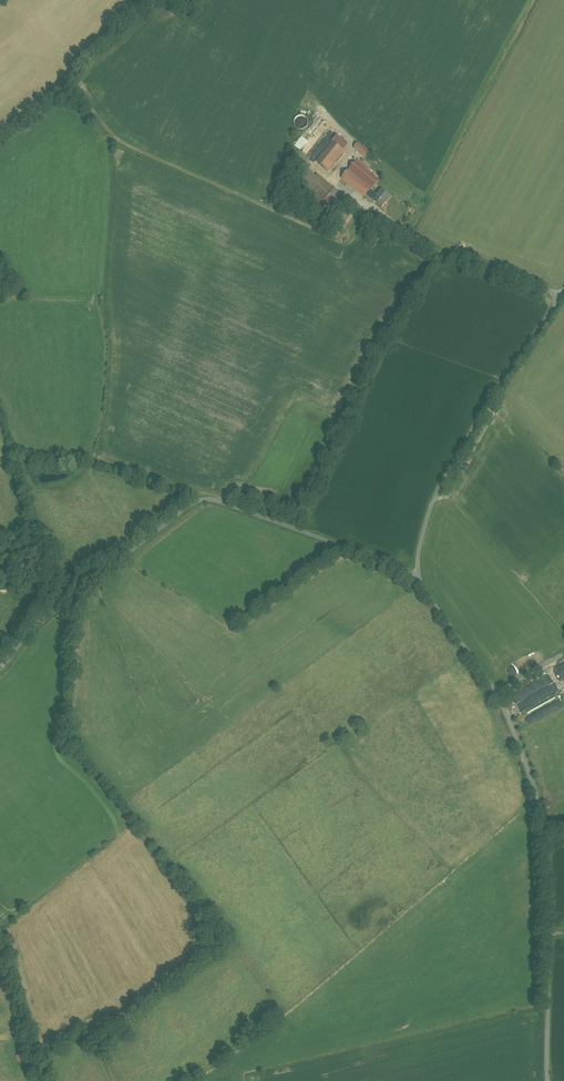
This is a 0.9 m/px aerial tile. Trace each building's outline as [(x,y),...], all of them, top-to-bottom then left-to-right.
[(295,118),(294,120),(293,123),(293,125),(294,128),(296,130),(299,130),(302,130),(304,129),(306,127),(307,124),(306,122),(305,119),(303,117),(300,117),(298,117),(295,118)] [(344,151),(333,142),(316,162),(327,171),(344,151)] [(371,153),(358,143),(353,148),(367,158),(371,153)] [(379,180),(356,161),(341,179),(365,198),(367,195),(370,191),(379,180)] [(334,189),(317,174),(302,192),(320,206),(334,189)] [(391,197),(382,190),(377,196),(370,191),(367,195),(373,201),(381,208),(391,197)]
